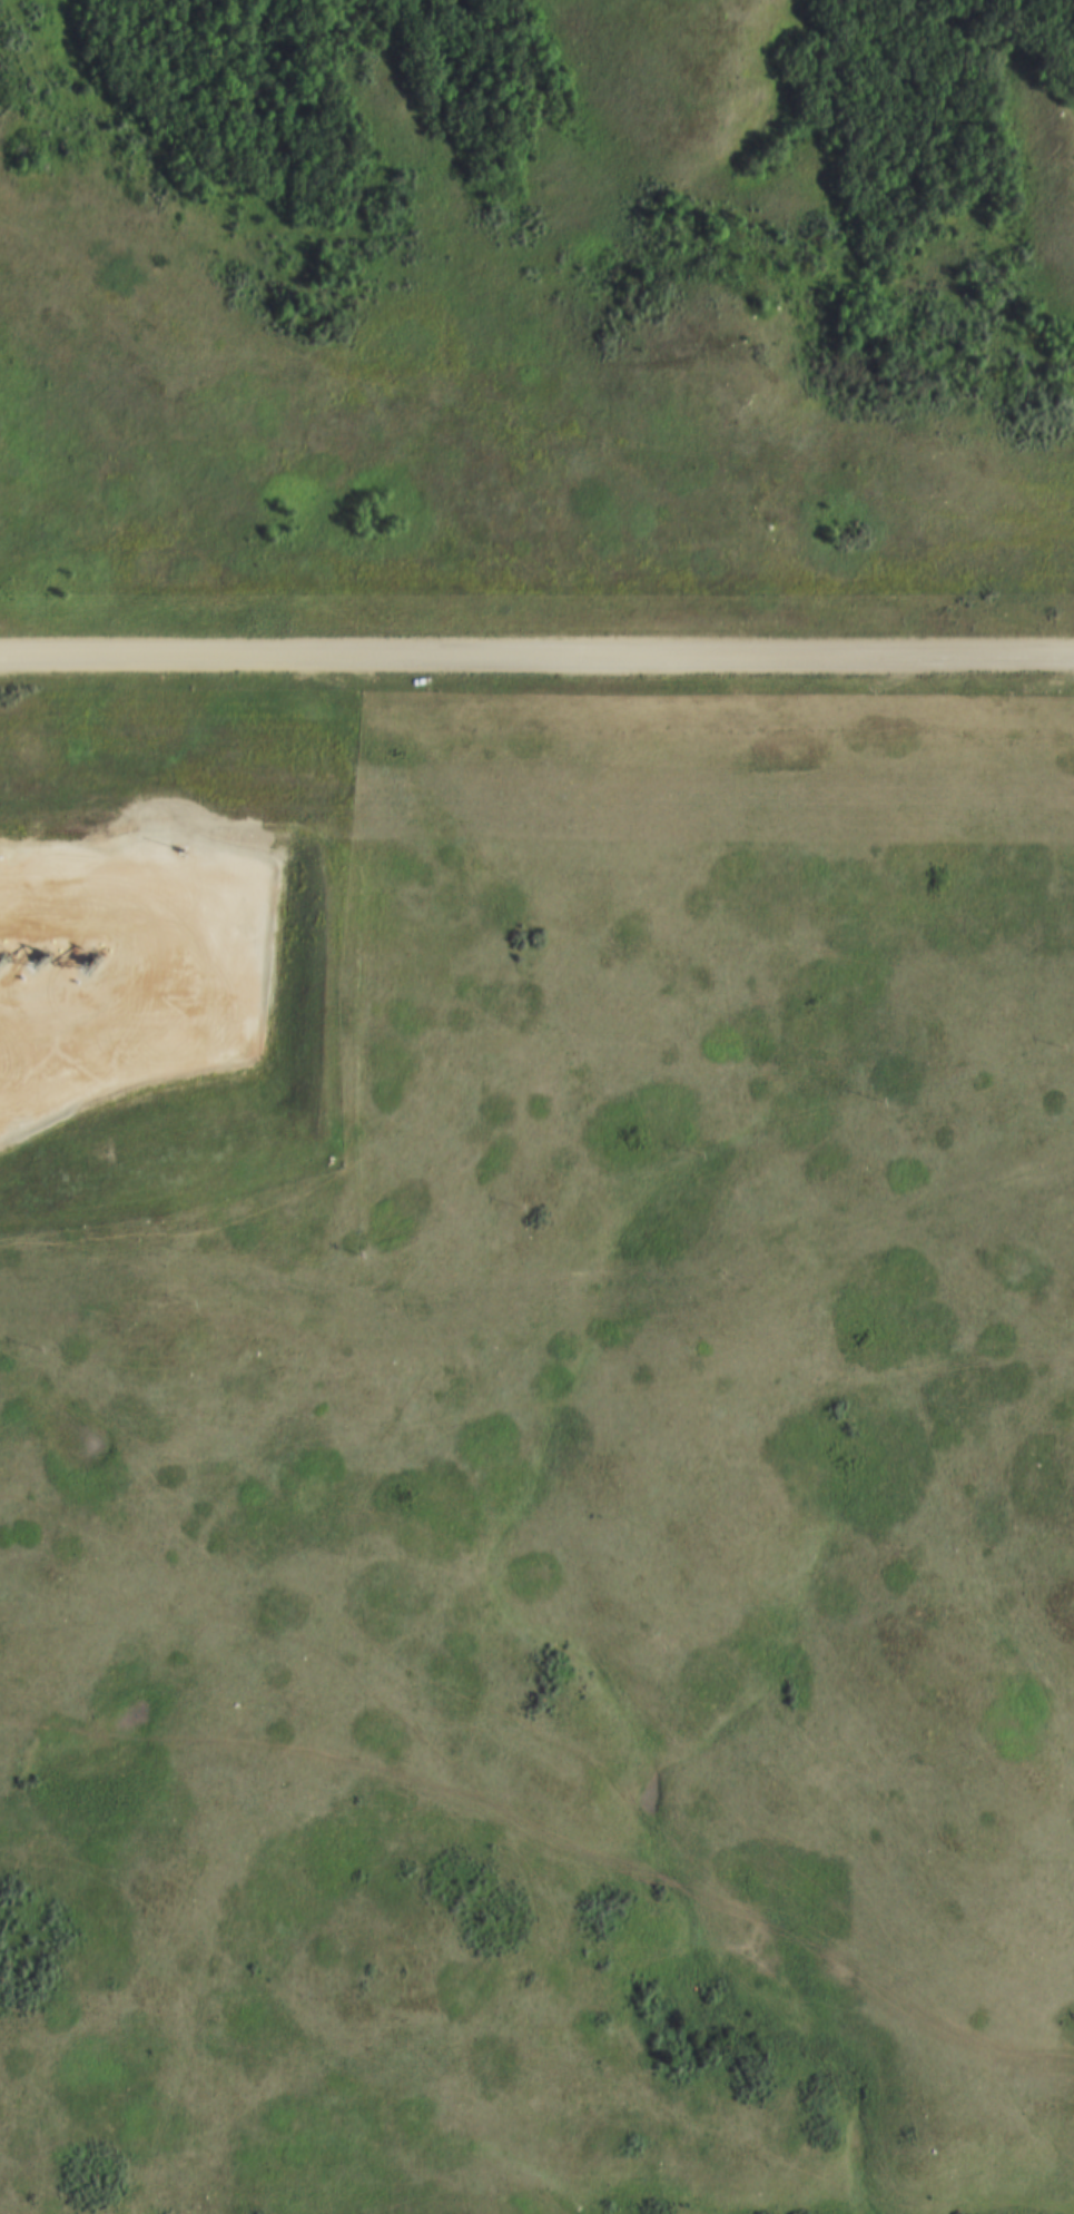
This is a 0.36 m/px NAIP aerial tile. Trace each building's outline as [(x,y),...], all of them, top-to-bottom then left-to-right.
[(45,856),(51,856),(49,843),(43,844),(45,856)]
